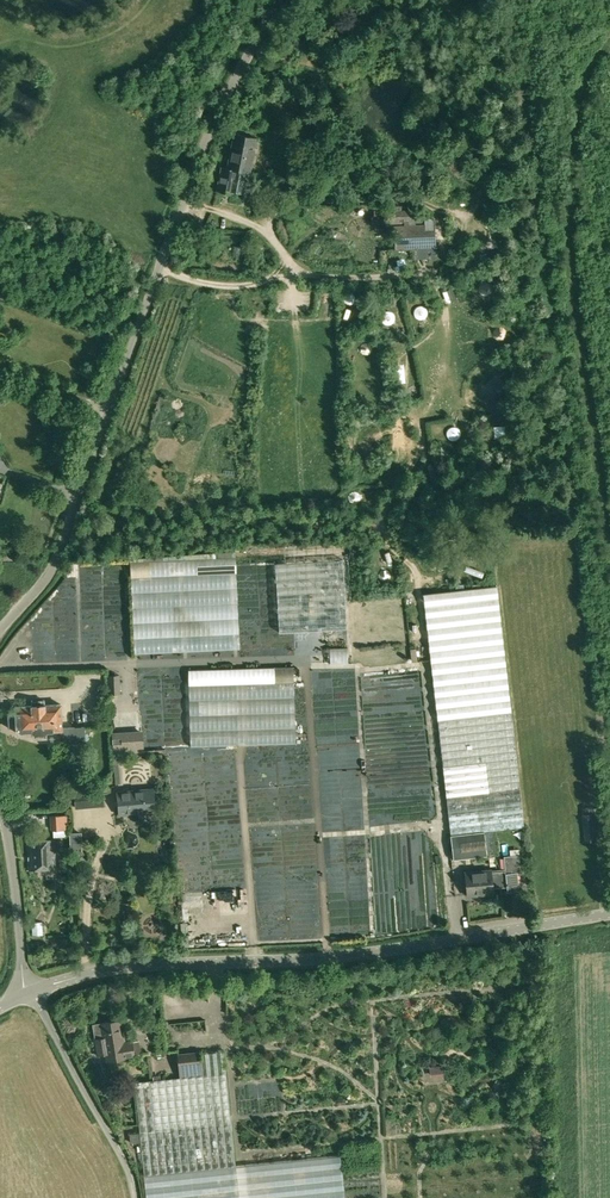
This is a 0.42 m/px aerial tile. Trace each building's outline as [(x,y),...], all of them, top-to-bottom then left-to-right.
[(256,138),(234,134),(228,167),(221,166),(216,189),(233,193),(245,195),(249,173),(256,138)] [(390,227),(394,227),(394,225),(424,224),(423,209),(390,211),(390,227)] [(374,212),(375,230),(386,230),(386,212),(374,212)] [(233,228),(245,230),(247,222),(234,220),(233,228)] [(394,225),(394,227),(395,250),(435,248),(434,223),(424,224),(394,225)] [(345,621),(341,552),(274,556),(278,626),(345,621)] [(130,562),(134,654),(240,649),(236,557),(130,562)] [(497,590),(424,598),(431,663),(450,835),(453,859),(487,855),(498,854),(495,830),(524,826),(504,654),(497,590)] [(294,668),(188,670),(190,747),(296,744),(294,668)] [(108,693),(118,692),(117,676),(107,677),(108,693)] [(62,730),(62,728),(61,704),(15,707),(16,713),(8,713),(9,726),(16,726),(17,733),(33,732),(33,737),(46,736),(46,731),(53,730),(61,730),(62,730)] [(62,730),(61,730),(62,742),(82,741),(85,741),(84,727),(81,727),(62,728),(62,730)] [(104,806),(103,789),(74,791),(75,808),(104,806)] [(156,819),(155,812),(153,789),(117,792),(120,815),(139,813),(140,821),(142,822),(154,821),(156,819)] [(595,813),(594,813),(594,806),(583,807),(583,814),(582,814),(585,841),(598,840),(595,813)] [(68,829),(67,814),(51,815),(50,815),(50,830),(53,830),(66,829),(68,829)] [(55,868),(54,839),(27,840),(29,869),(55,868)] [(505,868),(500,869),(501,878),(506,878),(506,886),(507,892),(519,890),(517,874),(522,873),(521,868),(520,868),(519,854),(503,856),(505,868)] [(501,878),(500,869),(473,872),(474,884),(466,885),(467,896),(486,894),(485,888),(506,886),(506,878),(501,878)] [(134,1055),(132,1041),(122,1043),(118,1020),(92,1025),(97,1055),(107,1054),(108,1061),(125,1058),(125,1057),(134,1055)] [(146,1197),(345,1197),(340,1156),(236,1166),(224,1052),(178,1057),(180,1078),(135,1082),(146,1197)] [(129,1133),(130,1143),(140,1142),(139,1132),(129,1133)]
